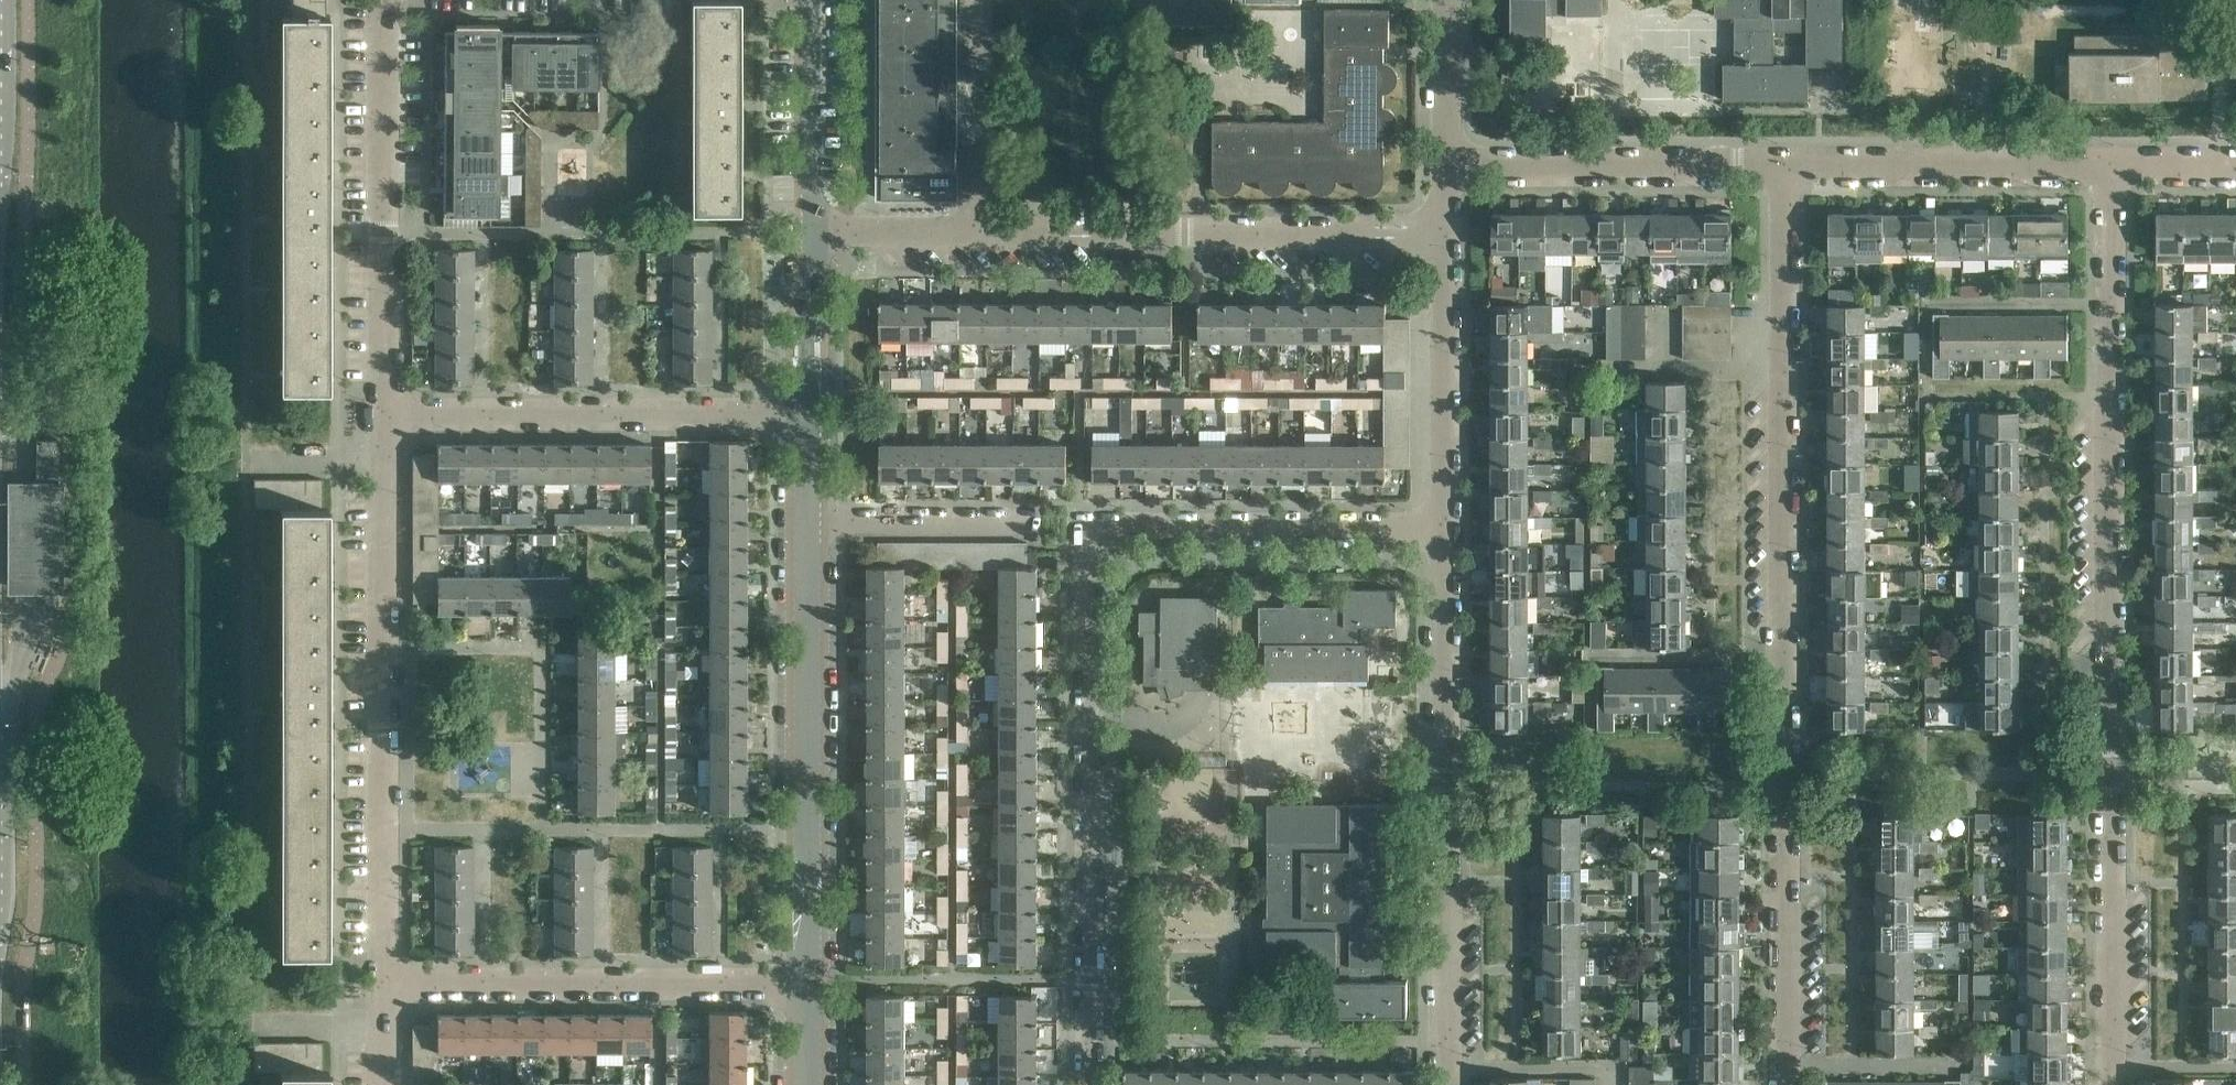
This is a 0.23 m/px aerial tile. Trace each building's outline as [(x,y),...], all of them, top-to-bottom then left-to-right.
[(280,96),(329,96),(328,55),(330,55),(330,44),(329,44),(329,15),(326,15),(326,0),(293,0),(293,15),(280,15),(280,96)] [(690,69),(739,69),(739,40),(741,39),(741,28),(739,28),(739,0),(690,0),(690,69)] [(876,205),(891,205),(958,198),(958,167),(958,165),(958,146),(958,144),(958,0),(876,0),(876,205)] [(1153,1),(1150,1),(1150,2),(1153,2),(1153,23),(1233,23),(1233,0),(1153,0),(1153,1)] [(1510,48),(1547,48),(1547,15),(1603,15),(1603,0),(1510,0),(1510,48)] [(1715,16),(1736,16),(1736,64),(1724,64),(1723,99),(1808,99),(1808,65),(1842,65),(1842,0),(1715,0),(1715,16)] [(1389,8),(1325,8),(1325,121),(1214,121),(1213,177),(1215,184),(1219,189),(1225,192),(1232,192),(1238,190),(1242,185),(1244,178),(1260,178),(1262,185),(1266,190),(1272,193),(1279,193),(1285,190),(1289,185),(1291,178),(1307,179),(1309,185),(1313,190),(1319,193),(1326,193),(1332,190),(1336,185),(1338,179),(1354,179),(1355,185),(1360,191),(1366,194),(1373,194),(1379,191),(1383,185),(1385,179),(1385,152),(1384,152),(1384,137),(1390,136),(1395,131),(1398,125),(1398,119),(1395,113),(1390,108),(1384,107),(1384,92),(1391,90),(1396,85),(1398,78),(1397,71),(1393,65),(1387,62),(1384,61),(1384,46),(1389,46),(1389,8)] [(1236,15),(1236,38),(1249,39),(1250,15),(1236,15)] [(455,30),(445,30),(444,45),(497,45),(513,45),(513,30),(497,30),(497,23),(455,23),(455,30)] [(513,45),(512,83),(534,83),(535,30),(513,30),(513,45)] [(535,30),(534,83),(555,83),(556,30),(535,30)] [(556,30),(555,83),(576,84),(577,31),(556,30)] [(577,31),(576,84),(598,84),(599,31),(577,31)] [(2076,33),(2076,51),(2070,51),(2070,98),(2161,98),(2209,98),(2209,44),(2161,44),(2161,33),(2076,33)] [(444,45),(444,66),(497,66),(497,45),(444,45)] [(1144,60),(1130,59),(1130,73),(1144,73),(1144,60)] [(2068,88),(2068,63),(2064,63),(2056,63),(2056,88),(2063,88),(2068,88)] [(444,66),(444,87),(497,87),(497,66),(444,66)] [(739,69),(690,69),(690,139),(739,139),(739,110),(741,110),(741,99),(739,98),(739,69)] [(444,87),(444,108),(497,109),(497,87),(444,87)] [(280,96),(280,167),(329,167),(329,136),(330,136),(330,125),(329,125),(329,96),(280,96)] [(1603,101),(1590,101),(1590,115),(1604,115),(1603,101)] [(444,108),(444,129),(497,130),(497,109),(444,108)] [(531,109),(527,113),(541,127),(547,127),(547,110),(531,109)] [(554,110),(554,127),(566,127),(566,110),(554,110)] [(573,110),(573,127),(585,127),(585,110),(573,110)] [(585,110),(585,127),(598,128),(598,110),(585,110)] [(541,136),(529,125),(525,128),(525,144),(541,144),(541,136)] [(444,129),(444,151),(497,151),(497,130),(444,129)] [(739,139),(690,139),(690,211),(739,211),(739,180),(741,180),(741,169),(739,169),(739,139)] [(444,151),(444,172),(496,172),(497,151),(444,151)] [(525,151),(525,165),(541,166),(541,151),(525,151)] [(280,167),(280,237),(329,237),(329,207),(330,207),(330,196),(329,195),(329,167),(280,167)] [(443,193),(496,193),(506,193),(506,172),(496,172),(444,172),(443,193)] [(525,172),(525,176),(525,187),(540,187),(541,172),(525,172)] [(496,193),(443,193),(443,215),(496,215),(509,215),(509,193),(506,193),(496,193)] [(525,193),(525,209),(540,209),(540,194),(525,193)] [(2211,197),(2201,197),(2201,208),(2211,208),(2211,197)] [(1492,250),(1493,250),(1519,250),(1520,212),(1520,207),(1506,207),(1506,212),(1493,212),(1492,250)] [(1532,212),(1520,212),(1519,250),(1519,268),(1546,268),(1546,250),(1546,212),(1546,207),(1532,207),(1532,212)] [(1559,212),(1546,212),(1546,250),(1572,251),(1572,212),(1572,207),(1559,208),(1559,212)] [(1585,212),(1572,212),(1572,251),(1599,251),(1599,212),(1599,207),(1585,207),(1585,212)] [(1638,212),(1625,212),(1625,251),(1652,251),(1652,212),(1652,207),(1638,208),(1638,212)] [(1664,212),(1652,212),(1652,251),(1652,260),(1679,261),(1678,251),(1678,212),(1678,207),(1664,207),(1664,212)] [(1678,212),(1678,251),(1679,261),(1704,261),(1705,251),(1705,212),(1705,207),(1691,207),(1691,212),(1678,212)] [(1717,213),(1705,212),(1705,251),(1704,261),(1732,262),(1732,251),(1731,251),(1731,212),(1731,207),(1717,208),(1717,213)] [(1842,212),(1829,213),(1829,264),(1856,264),(1856,262),(1856,212),(1856,207),(1841,208),(1842,212)] [(1882,212),(1882,251),(1908,251),(1908,213),(1908,207),(1895,208),(1894,213),(1882,212)] [(2000,212),(1988,212),(1989,257),(2014,257),(2014,213),(2015,208),(2000,207),(2000,212)] [(2211,261),(2235,261),(2235,208),(2223,207),(2223,213),(2211,213),(2211,261)] [(1612,212),(1599,212),(1599,251),(1599,259),(1625,259),(1625,251),(1625,212),(1626,208),(1612,208),(1612,212)] [(1868,212),(1856,212),(1856,262),(1882,262),(1882,251),(1882,212),(1882,208),(1868,208),(1868,212)] [(1921,212),(1908,213),(1908,251),(1935,251),(1935,213),(1935,208),(1921,208),(1921,212)] [(1935,213),(1935,251),(1935,258),(1962,257),(1962,251),(1962,213),(1961,208),(1948,208),(1948,212),(1935,213)] [(1962,213),(1962,251),(1962,257),(1989,257),(1988,212),(1988,208),(1974,208),(1974,213),(1962,213)] [(2027,212),(2014,213),(2014,257),(2041,257),(2041,212),(2041,208),(2027,208),(2027,212)] [(2041,212),(2041,257),(2068,257),(2069,213),(2067,213),(2067,208),(2054,208),(2054,213),(2041,212)] [(2157,213),(2157,261),(2184,261),(2184,213),(2184,208),(2170,208),(2170,213),(2157,213)] [(2184,213),(2184,261),(2211,261),(2211,213),(2211,208),(2201,208),(2196,208),(2196,212),(2184,213)] [(525,209),(525,218),(525,225),(540,225),(540,209),(525,209)] [(280,237),(280,308),(329,308),(329,278),(330,277),(330,266),(329,266),(329,237),(280,237)] [(555,248),(555,275),(592,274),(592,248),(555,248)] [(711,248),(674,248),(674,275),(711,275),(711,248)] [(436,249),(436,275),(473,275),(473,249),(436,249)] [(555,275),(555,301),(592,301),(592,274),(555,275)] [(473,275),(436,275),(436,302),(473,301),(473,275)] [(711,275),(674,275),(674,302),(711,302),(711,275)] [(1516,301),(1516,283),(1493,283),(1493,301),(1516,301)] [(1625,284),(1625,301),(1638,301),(1638,284),(1625,284)] [(2014,284),(2014,294),(2031,294),(2031,284),(2014,284)] [(1979,285),(1961,285),(1961,294),(1979,294),(1979,285)] [(2056,286),(2042,286),(2042,294),(2056,294),(2056,286)] [(1909,304),(1920,304),(1920,288),(1910,287),(1909,304)] [(1580,302),(1597,302),(1597,288),(1580,288),(1580,302)] [(1613,288),(1599,288),(1599,302),(1613,302),(1613,288)] [(1730,290),(1704,290),(1704,303),(1708,303),(1730,303),(1730,290)] [(1702,292),(1676,292),(1676,303),(1683,303),(1702,303),(1702,292)] [(1867,293),(1867,303),(1879,303),(1879,293),(1867,293)] [(2211,294),(2211,303),(2220,303),(2220,294),(2211,294)] [(653,295),(650,295),(645,295),(645,303),(650,303),(653,303),(653,295)] [(473,301),(436,302),(436,328),(473,328),(473,301)] [(555,301),(555,327),(592,328),(592,301),(555,301)] [(711,302),(674,302),(674,328),(711,329),(711,302)] [(909,302),(880,302),(880,339),(908,339),(909,302)] [(909,302),(908,339),(934,339),(935,302),(909,302)] [(935,302),(934,339),(961,339),(962,302),(935,302)] [(962,302),(961,339),(988,339),(988,302),(962,302)] [(988,302),(988,339),(1014,339),(1015,302),(988,302)] [(1015,302),(1014,339),(1041,339),(1041,302),(1015,302)] [(1041,302),(1041,339),(1067,339),(1067,302),(1041,302)] [(1067,302),(1067,339),(1093,339),(1093,303),(1067,302)] [(1254,303),(1253,340),(1280,339),(1281,302),(1254,303)] [(1307,302),(1281,302),(1280,339),(1306,339),(1307,302)] [(1333,302),(1307,302),(1306,339),(1332,339),(1333,302)] [(1333,302),(1332,339),(1358,339),(1359,302),(1333,302)] [(1359,302),(1358,339),(1385,339),(1386,339),(1386,332),(1386,318),(1386,302),(1359,302)] [(1120,303),(1093,303),(1093,339),(1120,340),(1120,303)] [(1120,303),(1120,340),(1146,340),(1146,303),(1120,303)] [(1173,303),(1146,303),(1146,340),(1173,340),(1173,303)] [(1200,303),(1200,339),(1200,340),(1227,340),(1227,303),(1200,303)] [(1227,303),(1227,340),(1253,340),(1254,303),(1227,303)] [(1528,303),(1492,303),(1492,331),(1552,330),(1552,304),(1528,303)] [(1607,303),(1608,357),(1608,358),(1622,358),(1622,344),(1622,331),(1622,318),(1622,303),(1607,303)] [(1646,303),(1622,303),(1622,318),(1646,318),(1646,303)] [(1704,303),(1683,303),(1684,318),(1708,318),(1708,303),(1704,303)] [(1730,303),(1708,303),(1708,318),(1732,318),(1732,303),(1730,303)] [(1864,304),(1828,303),(1828,331),(1864,331),(1864,304)] [(1879,303),(1867,303),(1867,313),(1879,313),(1879,303)] [(2206,303),(2157,303),(2157,330),(2193,330),(2206,330),(2206,303)] [(329,308),(280,308),(280,389),(329,389),(329,348),(330,348),(330,336),(329,336),(329,308)] [(1951,321),(1951,315),(1949,314),(1949,312),(1933,312),(1934,321),(1951,321)] [(2043,315),(2043,376),(2051,376),(2051,357),(2067,357),(2067,358),(2069,358),(2069,313),(2067,313),(2067,315),(2043,315)] [(1933,347),(1933,376),(1950,376),(1950,357),(1967,357),(1967,315),(1951,315),(1951,321),(1951,327),(1951,334),(1951,340),(1951,347),(1933,347)] [(1967,315),(1967,357),(1984,357),(1984,376),(1992,376),(1992,315),(1967,315)] [(1992,315),(1992,376),(2001,376),(2001,357),(2018,357),(2018,315),(1992,315)] [(2018,315),(2018,357),(2035,357),(2035,376),(2043,376),(2043,315),(2018,315)] [(1410,318),(1386,318),(1386,332),(1410,332),(1410,318)] [(1646,318),(1622,318),(1622,331),(1646,330),(1646,318)] [(1708,318),(1684,318),(1684,331),(1708,331),(1708,318)] [(1732,318),(1708,318),(1708,331),(1732,331),(1732,318)] [(592,328),(555,327),(555,354),(592,354),(592,328)] [(473,328),(436,328),(436,354),(473,355),(473,328)] [(674,328),(674,354),(711,355),(711,329),(674,328)] [(1552,330),(1492,331),(1492,357),(1528,357),(1528,341),(1562,341),(1562,330),(1552,330)] [(1646,330),(1622,331),(1622,344),(1646,343),(1646,330)] [(2193,330),(2157,330),(2157,357),(2193,357),(2193,330)] [(2217,330),(2199,330),(2199,341),(2217,341),(2217,330)] [(1708,331),(1684,331),(1684,344),(1708,344),(1708,331)] [(1732,331),(1708,331),(1708,344),(1732,344),(1732,331)] [(1864,331),(1828,331),(1828,357),(1864,357),(1864,331)] [(1386,339),(1385,339),(1385,345),(1410,345),(1410,332),(1386,332),(1386,339)] [(1646,343),(1622,344),(1622,358),(1646,358),(1646,343)] [(1708,344),(1684,344),(1684,358),(1708,358),(1708,344)] [(1732,344),(1708,344),(1708,358),(1732,358),(1732,344)] [(1410,345),(1385,345),(1385,358),(1410,359),(1410,345)] [(543,348),(536,348),(532,348),(532,355),(536,356),(542,356),(543,348)] [(473,355),(436,354),(436,381),(473,382),(473,355)] [(592,354),(555,354),(555,382),(592,381),(592,354)] [(711,355),(674,354),(674,382),(711,382),(711,355)] [(1528,357),(1492,357),(1492,383),(1528,383),(1528,357)] [(1864,357),(1828,357),(1828,383),(1829,383),(1864,384),(1864,368),(1885,369),(1890,369),(1890,357),(1885,357),(1872,357),(1864,357)] [(2193,357),(2157,357),(2157,383),(2193,383),(2193,357)] [(2217,357),(2199,357),(2199,367),(2217,367),(2217,357)] [(1410,359),(1385,358),(1385,371),(1410,371),(1410,359)] [(1561,358),(1534,358),(1534,368),(1561,368),(1561,358)] [(893,367),(881,367),(881,379),(882,386),(893,386),(893,376),(893,367)] [(1410,371),(1385,371),(1385,377),(1385,386),(1410,386),(1410,371)] [(893,376),(893,386),(908,387),(908,376),(893,376)] [(908,376),(908,387),(924,387),(924,376),(908,376)] [(946,387),(961,387),(961,377),(946,377),(946,387)] [(961,377),(961,387),(976,387),(976,377),(961,377)] [(1014,387),(1014,377),(999,377),(999,387),(1014,387)] [(1029,377),(1014,377),(1014,387),(1029,387),(1029,377)] [(1067,387),(1067,377),(1052,377),(1052,387),(1067,387)] [(1082,377),(1067,377),(1067,387),(1082,387),(1082,377)] [(1105,377),(1105,386),(1105,387),(1120,388),(1120,377),(1105,377)] [(1135,377),(1120,377),(1120,388),(1135,388),(1135,377)] [(1158,387),(1158,388),(1177,387),(1177,377),(1158,377),(1158,387)] [(1211,377),(1212,387),(1227,387),(1227,377),(1211,377)] [(1241,377),(1227,377),(1227,387),(1241,387),(1241,377)] [(1264,387),(1280,387),(1280,377),(1264,377),(1264,387)] [(1280,377),(1280,387),(1294,387),(1294,377),(1280,377)] [(1317,387),(1333,387),(1333,377),(1317,377),(1317,387)] [(1333,377),(1333,387),(1348,387),(1348,377),(1333,377)] [(1371,388),(1384,388),(1385,388),(1385,386),(1385,377),(1371,377),(1371,388)] [(1686,381),(1648,381),(1648,408),(1686,408),(1692,408),(1691,394),(1687,394),(1686,381)] [(1528,383),(1492,383),(1492,410),(1528,409),(1528,383)] [(1829,383),(1828,383),(1828,410),(1864,410),(1870,410),(1878,410),(1878,383),(1864,384),(1829,383)] [(2193,383),(2157,383),(2157,409),(2193,409),(2193,383)] [(1583,396),(1583,384),(1570,384),(1570,396),(1583,396)] [(2217,384),(2199,384),(2199,394),(2217,394),(2217,384)] [(897,396),(881,396),(881,406),(896,406),(896,410),(908,410),(908,396),(908,395),(897,396)] [(919,406),(935,406),(935,396),(920,396),(919,406)] [(935,396),(935,406),(950,406),(950,410),(960,411),(960,396),(935,396)] [(973,406),(987,406),(988,396),(973,396),(973,406)] [(988,396),(987,406),(1004,406),(1004,412),(1014,412),(1013,396),(988,396)] [(1040,396),(1025,396),(1025,406),(1040,406),(1040,396)] [(1040,396),(1040,406),(1056,406),(1056,396),(1040,396)] [(1109,396),(1094,396),(1094,406),(1109,406),(1109,396)] [(1147,406),(1148,396),(1121,397),(1121,436),(1132,436),(1132,406),(1147,406)] [(1163,396),(1148,396),(1147,406),(1163,406),(1163,396)] [(1185,406),(1200,407),(1200,396),(1185,396),(1185,406)] [(1200,396),(1200,407),(1216,407),(1216,396),(1200,396)] [(1238,396),(1226,396),(1226,409),(1238,409),(1238,407),(1254,406),(1254,396),(1238,396)] [(1279,396),(1254,396),(1254,406),(1279,406),(1279,396)] [(1306,406),(1306,396),(1291,396),(1291,406),(1306,406)] [(1321,396),(1306,396),(1306,406),(1321,406),(1321,396)] [(1587,406),(1598,406),(1598,396),(1587,396),(1587,406)] [(1360,406),(1360,397),(1344,397),(1344,406),(1360,406)] [(1374,397),(1360,397),(1360,406),(1374,407),(1374,397)] [(1411,398),(1385,398),(1386,411),(1411,412),(1411,398)] [(1925,415),(1926,415),(1935,415),(1935,413),(1937,410),(1941,410),(1941,400),(1930,400),(1929,400),(1926,402),(1926,404),(1925,415)] [(1981,402),(1971,402),(1971,437),(2018,437),(2023,436),(2023,423),(2018,423),(2018,410),(1982,409),(1981,403),(1981,402)] [(1648,408),(1636,408),(1636,434),(1685,434),(1686,434),(1691,434),(1691,426),(1685,426),(1685,408),(1648,408)] [(1528,409),(1492,410),(1492,436),(1528,436),(1528,409)] [(2193,409),(2157,409),(2157,436),(2193,436),(2193,409)] [(2217,409),(2199,409),(2199,420),(2217,420),(2217,409)] [(1864,410),(1828,410),(1828,437),(1864,437),(1864,410)] [(1878,410),(1870,410),(1870,421),(1888,421),(1888,410),(1878,410)] [(1411,412),(1386,411),(1386,425),(1411,426),(1411,412)] [(1583,414),(1573,414),(1573,435),(1583,435),(1583,414)] [(1411,426),(1386,425),(1386,438),(1411,438),(1411,426)] [(1227,430),(1200,430),(1200,444),(1200,481),(1227,481),(1227,444),(1227,430)] [(1685,434),(1636,434),(1636,461),(1686,461),(1691,461),(1691,452),(1685,452),(1685,434)] [(1603,435),(1592,435),(1592,460),(1603,460),(1603,435)] [(1528,436),(1492,436),(1492,462),(1528,462),(1528,436)] [(2193,436),(2157,436),(2157,462),(2193,463),(2193,436)] [(2217,436),(2199,436),(2199,446),(2217,447),(2217,436)] [(1552,437),(1534,437),(1534,447),(1551,447),(1552,437)] [(1864,437),(1828,437),(1828,463),(1864,463),(1864,447),(1888,447),(1888,437),(1864,437)] [(2018,437),(1971,437),(1970,463),(1980,463),(2018,463),(2023,463),(2023,449),(2018,449),(2018,437)] [(37,480),(59,480),(59,438),(52,438),(45,438),(37,438),(37,480)] [(1411,438),(1386,438),(1386,444),(1386,445),(1386,452),(1411,452),(1411,438)] [(665,440),(665,466),(675,466),(675,439),(665,440)] [(746,439),(709,439),(709,466),(746,466),(746,439)] [(570,443),(570,480),(597,480),(596,442),(570,443)] [(623,442),(596,442),(597,480),(623,480),(623,442)] [(623,442),(623,480),(649,480),(650,442),(623,442)] [(437,454),(437,467),(437,479),(438,480),(464,480),(464,443),(437,443),(437,454)] [(464,443),(464,480),(491,480),(491,443),(464,443)] [(517,443),(491,443),(491,480),(517,480),(517,443)] [(517,443),(517,480),(544,480),(544,443),(517,443)] [(544,443),(544,480),(570,480),(570,443),(544,443)] [(908,444),(881,444),(881,481),(908,481),(908,444)] [(908,444),(908,481),(934,481),(934,444),(908,444)] [(934,444),(934,481),(961,481),(961,444),(934,444)] [(961,444),(961,481),(988,481),(988,444),(961,444)] [(1014,444),(988,444),(988,481),(1014,481),(1014,444)] [(1014,444),(1014,481),(1040,481),(1040,444),(1014,444)] [(1040,444),(1040,481),(1066,481),(1066,444),(1040,444)] [(1121,444),(1094,444),(1094,481),(1121,481),(1121,444)] [(1148,444),(1121,444),(1121,481),(1148,481),(1148,444)] [(1175,444),(1148,444),(1148,481),(1174,481),(1175,444)] [(1200,444),(1175,444),(1174,481),(1200,481),(1200,444)] [(1254,444),(1227,444),(1227,481),(1254,481),(1254,444)] [(1280,444),(1254,444),(1254,481),(1280,481),(1280,444)] [(1306,445),(1280,444),(1280,481),(1306,481),(1306,445)] [(1386,445),(1360,445),(1360,481),(1386,481),(1387,466),(1386,452),(1386,445),(1386,444),(1386,445)] [(1332,445),(1306,445),(1306,481),(1332,481),(1332,445)] [(1360,445),(1332,445),(1332,481),(1360,481),(1360,445)] [(1926,463),(1935,463),(1936,449),(1926,449),(1926,463)] [(1411,452),(1386,452),(1387,466),(1411,466),(1411,452)] [(437,454),(413,453),(413,468),(437,467),(437,454)] [(1686,461),(1636,461),(1636,487),(1648,487),(1686,487),(1691,487),(1691,478),(1686,478),(1686,473),(1686,461)] [(1528,462),(1492,462),(1492,489),(1528,489),(1528,462)] [(2193,463),(2157,462),(2157,489),(2193,489),(2193,463)] [(1552,463),(1534,463),(1534,473),(1551,473),(1552,463)] [(1864,463),(1828,463),(1828,490),(1864,490),(1864,463)] [(1935,463),(1926,463),(1926,471),(1939,471),(1939,463),(1935,463)] [(1980,463),(1980,490),(2018,490),(2023,490),(2023,476),(2018,475),(2018,463),(1980,463)] [(2217,463),(2199,463),(2199,473),(2217,473),(2217,463)] [(665,466),(665,482),(675,482),(675,466),(665,466)] [(746,466),(709,466),(709,492),(746,492),(746,466)] [(437,467),(413,468),(413,481),(438,481),(438,480),(437,479),(437,467)] [(1920,471),(1905,470),(1905,488),(1920,488),(1920,471)] [(254,478),(254,507),(268,507),(268,478),(254,478)] [(268,478),(268,507),(280,507),(280,508),(281,508),(281,478),(268,478)] [(295,478),(281,478),(281,508),(294,508),(295,478)] [(295,478),(294,508),(307,508),(307,478),(295,478)] [(307,478),(307,508),(322,508),(322,478),(307,478)] [(59,480),(37,480),(6,480),(6,592),(63,592),(63,480),(59,480)] [(438,481),(413,481),(413,494),(438,494),(438,481)] [(1686,487),(1648,487),(1648,514),(1686,514),(1691,514),(1691,505),(1686,505),(1686,500),(1686,487)] [(1528,489),(1492,489),(1492,516),(1528,516),(1528,489)] [(1552,489),(1534,489),(1534,500),(1552,500),(1552,489)] [(2193,489),(2157,489),(2157,515),(2193,515),(2193,500),(2217,500),(2217,489),(2193,489)] [(1864,490),(1828,490),(1828,516),(1864,516),(1864,490)] [(1888,490),(1870,490),(1870,500),(1888,500),(1888,490)] [(2018,490),(1980,490),(1980,516),(2018,516),(2023,516),(2023,507),(2018,507),(2018,490)] [(746,492),(709,492),(709,519),(746,519),(746,492)] [(438,494),(413,494),(413,507),(438,507),(438,494)] [(675,504),(665,504),(665,519),(675,519),(675,504)] [(438,507),(413,507),(413,521),(437,521),(437,524),(438,525),(438,507)] [(280,508),(280,591),(328,591),(328,549),(330,549),(331,538),(328,538),(328,508),(322,508),(307,508),(294,508),(281,508),(280,508)] [(597,509),(596,523),(608,523),(608,512),(608,508),(597,509)] [(585,509),(585,513),(585,523),(596,523),(597,509),(585,509)] [(623,513),(608,512),(608,523),(623,523),(623,513)] [(450,523),(464,523),(464,513),(450,513),(450,523)] [(464,513),(464,523),(479,522),(479,513),(464,513)] [(502,523),(517,523),(517,513),(502,513),(502,523)] [(517,513),(517,523),(532,523),(532,513),(517,513)] [(554,523),(570,523),(570,513),(555,513),(554,523)] [(570,513),(570,523),(585,523),(585,513),(570,513)] [(638,513),(623,513),(623,523),(638,523),(638,513)] [(1648,514),(1636,514),(1636,540),(1648,540),(1686,540),(1690,540),(1690,531),(1686,531),(1686,526),(1686,514),(1648,514)] [(2193,515),(2157,515),(2157,541),(2193,541),(2193,526),(2199,526),(2199,515),(2193,515)] [(2217,516),(2199,515),(2199,526),(2217,526),(2217,516)] [(1528,516),(1492,516),(1492,542),(1528,542),(1528,527),(1534,527),(1534,516),(1528,516)] [(1552,516),(1534,516),(1534,527),(1552,527),(1552,516)] [(1864,516),(1828,516),(1828,543),(1864,542),(1864,527),(1870,527),(1870,516),(1864,516)] [(1888,516),(1870,516),(1870,527),(1888,527),(1888,516)] [(2018,516),(1980,516),(1980,542),(2019,543),(2023,543),(2023,534),(2018,534),(2018,516)] [(675,519),(665,519),(665,534),(675,534),(675,519)] [(746,545),(746,519),(709,519),(709,545),(746,545)] [(1605,525),(1593,525),(1593,540),(1605,540),(1605,525)] [(1924,541),(1934,541),(1934,529),(1924,529),(1924,541)] [(491,542),(491,532),(475,532),(475,542),(491,542)] [(505,532),(491,532),(491,542),(505,542),(505,532)] [(543,532),(529,532),(529,542),(544,542),(543,532)] [(559,532),(543,532),(544,542),(559,542),(559,532)] [(438,534),(413,534),(413,548),(437,548),(438,534)] [(453,534),(438,534),(438,544),(453,544),(453,534)] [(1686,540),(1648,540),(1648,566),(1685,566),(1686,566),(1691,566),(1691,557),(1686,557),(1686,552),(1686,540)] [(894,541),(880,541),(880,565),(894,565),(894,541)] [(907,541),(894,541),(894,565),(906,565),(906,566),(907,566),(907,541)] [(920,541),(907,541),(907,566),(921,566),(920,541)] [(933,541),(920,541),(921,566),(933,566),(933,541)] [(948,541),(933,541),(933,566),(948,567),(951,566),(947,565),(948,541)] [(974,566),(974,541),(960,541),(959,566),(957,566),(974,566)] [(988,567),(988,541),(974,541),(974,566),(988,567)] [(1000,567),(1000,541),(988,541),(988,567),(1000,567)] [(1000,541),(1000,567),(1001,567),(1000,566),(1014,566),(1014,541),(1000,541)] [(1027,541),(1014,541),(1014,566),(1027,565),(1027,541)] [(2193,541),(2157,541),(2157,568),(2193,568),(2193,541)] [(2217,542),(2199,541),(2199,552),(2217,552),(2217,542)] [(1528,542),(1492,542),(1492,569),(1546,568),(1546,542),(1528,542)] [(1585,567),(1585,542),(1576,542),(1571,542),(1571,555),(1571,567),(1585,567)] [(1864,542),(1828,543),(1828,569),(1864,569),(1864,542)] [(1888,543),(1870,542),(1870,553),(1888,553),(1888,543)] [(2019,543),(1980,542),(1980,569),(2018,569),(2023,569),(2023,556),(2018,556),(2019,543)] [(709,545),(709,572),(746,571),(746,545),(709,545)] [(413,548),(413,561),(437,561),(437,548),(413,548)] [(1603,553),(1591,553),(1591,566),(1603,566),(1603,553)] [(1937,556),(1925,556),(1925,569),(1938,569),(1937,556)] [(665,557),(665,571),(675,571),(675,557),(665,557)] [(413,561),(413,574),(438,574),(437,561),(413,561)] [(869,565),(869,593),(906,593),(906,566),(906,565),(894,565),(880,565),(869,565)] [(1001,567),(1001,593),(1038,593),(1038,566),(1027,565),(1014,566),(1000,566),(1001,567)] [(1603,566),(1591,566),(1591,588),(1591,592),(1603,592),(1603,588),(1603,566)] [(1648,566),(1638,566),(1638,592),(1648,592),(1685,593),(1686,593),(1691,592),(1691,584),(1685,584),(1685,566),(1648,566)] [(1546,568),(1492,569),(1492,595),(1528,594),(1534,594),(1546,595),(1546,568)] [(2193,568),(2157,568),(2157,595),(2193,595),(2193,579),(2199,579),(2199,568),(2193,568)] [(2217,568),(2199,568),(2199,579),(2217,579),(2217,568)] [(1881,569),(1864,569),(1828,569),(1828,595),(1864,595),(1881,595),(1881,569)] [(1919,584),(1919,569),(1907,569),(1907,584),(1919,584)] [(1980,569),(1972,569),(1972,595),(1980,595),(1981,595),(2018,595),(2023,595),(2023,586),(2019,586),(2018,569),(1980,569)] [(675,571),(665,571),(665,587),(675,587),(675,571)] [(709,572),(709,598),(746,598),(746,571),(709,572)] [(413,574),(413,588),(437,588),(437,575),(438,575),(438,574),(413,574)] [(571,574),(544,575),(544,612),(571,612),(571,574)] [(464,575),(438,575),(437,575),(437,588),(437,602),(436,612),(464,612),(464,575)] [(490,575),(464,575),(464,612),(491,612),(490,575)] [(517,575),(490,575),(491,612),(517,612),(517,575)] [(544,575),(517,575),(517,612),(544,612),(544,575)] [(939,577),(939,593),(949,593),(949,577),(939,577)] [(1925,593),(1940,593),(1940,584),(1925,584),(1925,593)] [(437,588),(413,588),(413,602),(437,602),(437,588)] [(1284,606),(1259,605),(1259,645),(1266,645),(1266,679),(1369,678),(1369,642),(1363,642),(1363,625),(1397,625),(1397,588),(1344,588),(1344,606),(1300,606),(1300,612),(1284,612),(1284,606)] [(1250,605),(1250,590),(1239,590),(1238,590),(1238,605),(1250,605)] [(280,591),(280,661),(328,661),(328,630),(330,630),(330,619),(328,619),(328,591),(280,591)] [(1685,593),(1648,592),(1648,619),(1684,619),(1686,619),(1691,619),(1691,611),(1684,611),(1685,593)] [(906,593),(869,593),(869,619),(906,619),(906,593)] [(949,593),(939,593),(939,607),(949,608),(949,593)] [(1001,593),(1001,619),(1038,619),(1038,593),(1001,593)] [(1528,594),(1492,595),(1492,621),(1528,621),(1528,594)] [(1552,595),(1534,594),(1534,605),(1552,605),(1552,595)] [(1828,595),(1828,622),(1864,621),(1864,595),(1828,595)] [(1981,595),(1980,595),(1980,622),(2018,622),(2022,621),(2022,613),(2018,613),(2018,595),(1981,595)] [(2157,595),(2157,621),(2193,621),(2193,595),(2157,595)] [(2217,595),(2199,595),(2199,605),(2217,605),(2217,595)] [(709,598),(709,624),(746,624),(746,598),(709,598)] [(1145,634),(1145,683),(1158,683),(1162,698),(1170,696),(1170,697),(1186,692),(1185,691),(1184,692),(1184,689),(1214,688),(1215,665),(1216,665),(1216,598),(1164,598),(1164,610),(1140,610),(1140,634),(1145,634)] [(427,603),(418,603),(419,612),(427,612),(427,603)] [(958,604),(958,619),(969,619),(968,604),(958,604)] [(1919,605),(1902,605),(1901,621),(1919,621),(1919,605)] [(1595,606),(1592,606),(1592,617),(1604,617),(1604,615),(1595,606)] [(665,610),(665,624),(675,624),(675,610),(665,610)] [(906,619),(869,619),(869,645),(906,645),(906,619)] [(969,619),(958,619),(958,634),(969,634),(969,619)] [(1038,619),(1001,619),(1001,646),(1038,645),(1038,619)] [(1605,619),(1591,619),(1590,631),(1605,631),(1605,619)] [(1648,619),(1634,619),(1635,645),(1649,645),(1649,646),(1686,647),(1686,645),(1691,645),(1691,637),(1684,637),(1684,619),(1648,619)] [(1528,621),(1492,621),(1492,647),(1528,648),(1528,621)] [(1864,621),(1828,622),(1828,648),(1864,648),(1864,621)] [(2193,621),(2157,621),(2157,647),(2193,647),(2193,632),(2199,632),(2199,621),(2193,621)] [(2217,621),(2199,621),(2199,632),(2217,632),(2217,621)] [(2226,621),(2217,621),(2217,632),(2226,632),(2226,621)] [(1552,622),(1534,622),(1534,632),(1552,632),(1552,622)] [(1980,622),(1980,648),(2018,648),(2023,648),(2023,634),(2018,634),(2018,622),(1980,622)] [(577,624),(577,651),(614,651),(614,624),(577,624)] [(675,624),(665,624),(665,640),(675,640),(675,624)] [(709,624),(709,651),(746,651),(746,624),(709,624)] [(1936,624),(1924,624),(1924,641),(1936,641),(1936,624)] [(939,630),(939,645),(949,646),(949,630),(939,630)] [(657,636),(647,636),(647,651),(657,651),(657,636)] [(906,645),(869,645),(869,672),(906,672),(906,645)] [(949,646),(939,645),(939,660),(949,660),(949,646)] [(1038,672),(1038,645),(1001,646),(1001,672),(1038,672)] [(1528,648),(1492,647),(1492,674),(1528,674),(1538,674),(1538,648),(1528,648)] [(2193,647),(2157,647),(2157,674),(2193,674),(2193,647)] [(2217,647),(2199,647),(2199,658),(2217,658),(2217,647)] [(1864,648),(1828,648),(1828,675),(1864,675),(1864,648)] [(1888,648),(1870,648),(1870,658),(1888,659),(1888,648)] [(1980,648),(1980,674),(2018,675),(2023,675),(2023,661),(2018,661),(2018,648),(1980,648)] [(614,651),(577,651),(577,677),(614,678),(614,651)] [(657,651),(647,651),(647,666),(657,666),(657,651)] [(709,651),(709,678),(746,678),(746,651),(709,651)] [(1924,655),(1924,676),(1937,676),(1937,655),(1924,655)] [(958,656),(958,672),(969,672),(968,656),(958,656)] [(1574,671),(1574,659),(1561,659),(1561,671),(1574,671)] [(280,661),(280,732),(328,732),(328,701),(330,701),(331,689),(328,689),(328,661),(280,661)] [(675,662),(665,662),(665,677),(675,678),(675,662)] [(1614,675),(1614,668),(1614,666),(1598,666),(1598,675),(1614,675)] [(1731,668),(1707,668),(1707,730),(1715,730),(1715,710),(1731,710),(1731,712),(1733,712),(1733,667),(1731,667),(1731,668)] [(1598,702),(1598,730),(1614,730),(1614,710),(1631,710),(1631,668),(1614,668),(1614,675),(1614,681),(1614,688),(1614,695),(1614,702),(1598,702)] [(1656,668),(1631,668),(1631,710),(1648,710),(1648,730),(1656,730),(1656,668)] [(1682,668),(1656,668),(1656,730),(1665,730),(1665,710),(1682,710),(1682,668)] [(1707,668),(1682,668),(1682,710),(1699,710),(1699,730),(1707,730),(1707,668)] [(906,672),(869,672),(869,698),(906,698),(906,672)] [(969,672),(958,672),(958,686),(969,687),(969,672)] [(1001,672),(1001,699),(1038,698),(1038,672),(1001,672)] [(1528,674),(1492,674),(1492,700),(1528,700),(1528,674)] [(1585,674),(1583,674),(1573,674),(1573,700),(1585,701),(1585,674)] [(2018,675),(1980,674),(1980,701),(2018,701),(2023,701),(2023,687),(2018,687),(2018,675)] [(2193,674),(2157,674),(2157,700),(2193,700),(2193,674)] [(2217,674),(2199,674),(2199,684),(2217,684),(2217,674)] [(1864,675),(1828,675),(1828,701),(1864,701),(1864,675)] [(1937,692),(1937,676),(1924,676),(1924,692),(1937,692)] [(614,678),(577,677),(577,704),(614,704),(614,678)] [(675,678),(665,677),(665,693),(675,693),(675,678)] [(709,678),(709,704),(746,704),(746,678),(709,678)] [(939,683),(939,698),(949,698),(949,683),(939,683)] [(1253,685),(1236,685),(1236,694),(1253,695),(1253,685)] [(657,689),(647,689),(647,704),(657,704),(657,689)] [(869,698),(869,725),(906,725),(906,698),(869,698)] [(949,714),(949,698),(939,698),(939,713),(949,714)] [(1001,699),(1001,724),(1038,725),(1038,698),(1001,699)] [(1528,700),(1492,700),(1492,728),(1528,728),(1528,700)] [(1552,700),(1534,700),(1534,711),(1552,711),(1552,700)] [(1939,717),(1939,700),(1927,700),(1927,717),(1939,717)] [(2193,700),(2157,700),(2157,728),(2193,727),(2193,711),(2200,711),(2200,700),(2193,700)] [(2217,700),(2200,700),(2200,711),(2217,711),(2217,700)] [(2226,711),(2227,700),(2217,700),(2217,711),(2226,711)] [(616,701),(616,743),(628,743),(627,701),(616,701)] [(1566,701),(1552,701),(1552,711),(1566,711),(1566,701)] [(1864,701),(1828,701),(1828,728),(1864,728),(1864,701)] [(1888,701),(1870,701),(1870,712),(1888,712),(1888,701)] [(1980,701),(1967,701),(1967,727),(1967,728),(2018,728),(2018,727),(2023,727),(2023,713),(2018,714),(2018,701),(1980,701)] [(614,704),(577,704),(577,730),(614,730),(614,704)] [(657,704),(647,704),(647,720),(657,719),(657,704)] [(709,704),(709,730),(746,730),(746,704),(709,704)] [(958,709),(958,724),(968,725),(968,709),(958,709)] [(675,716),(665,716),(665,730),(675,731),(675,716)] [(968,725),(958,724),(958,740),(968,740),(968,725)] [(1001,724),(1001,751),(1038,751),(1038,725),(1001,724)] [(906,725),(869,725),(869,751),(906,751),(906,725)] [(614,730),(577,730),(577,757),(614,756),(614,730)] [(675,731),(665,730),(665,746),(675,746),(675,731)] [(709,730),(709,757),(746,757),(746,730),(709,730)] [(280,732),(280,802),(329,802),(329,771),(330,771),(330,760),(328,760),(328,732),(280,732)] [(939,736),(939,751),(949,751),(949,736),(939,736)] [(646,742),(647,756),(657,756),(657,742),(646,742)] [(906,751),(869,751),(869,777),(906,778),(906,751)] [(949,751),(939,751),(939,766),(949,766),(949,751)] [(1001,751),(1000,778),(1038,778),(1038,751),(1001,751)] [(614,756),(577,757),(577,783),(614,783),(614,756)] [(657,756),(647,756),(647,772),(658,772),(657,756)] [(709,757),(709,783),(746,783),(746,757),(709,757)] [(1381,757),(1370,757),(1370,766),(1381,766),(1381,757)] [(958,762),(958,777),(969,778),(968,762),(958,762)] [(665,768),(665,783),(675,783),(675,768),(665,768)] [(560,782),(560,772),(551,772),(551,782),(560,782)] [(906,778),(869,777),(869,804),(906,804),(906,778)] [(969,778),(958,777),(957,792),(969,792),(969,778)] [(1000,778),(1000,804),(1038,804),(1038,778),(1000,778)] [(614,783),(577,783),(577,810),(614,810),(614,783)] [(665,783),(664,799),(675,799),(675,783),(665,783)] [(709,783),(709,810),(746,810),(746,783),(709,783)] [(939,789),(939,804),(949,804),(949,789),(939,789)] [(647,795),(647,810),(657,810),(657,795),(647,795)] [(280,802),(280,871),(329,871),(328,842),(330,841),(330,830),(329,830),(329,802),(280,802)] [(1386,803),(1268,803),(1268,839),(1268,918),(1272,918),(1272,929),(1268,929),(1268,965),(1341,965),(1340,979),(1334,979),(1334,1015),(1407,1015),(1407,980),(1384,979),(1384,965),(1386,965),(1386,803)] [(906,804),(869,804),(869,830),(906,830),(906,804)] [(949,804),(939,804),(939,819),(949,819),(949,804)] [(1000,804),(1001,831),(1038,830),(1038,804),(1000,804)] [(1546,813),(1546,841),(1581,841),(1581,813),(1546,813)] [(1587,813),(1587,823),(1605,823),(1605,813),(1587,813)] [(1656,813),(1645,813),(1645,826),(1655,826),(1656,813)] [(1702,813),(1695,813),(1695,841),(1739,840),(1745,841),(1745,827),(1739,826),(1739,813),(1702,813)] [(1976,814),(1976,827),(1989,827),(1990,813),(1976,814)] [(2029,814),(2018,813),(2018,841),(2068,840),(2072,840),(2072,831),(2067,831),(2067,826),(2067,813),(2029,814)] [(1914,814),(1878,814),(1878,841),(1927,841),(1927,824),(1943,824),(1943,814),(1914,814)] [(2210,841),(2235,841),(2235,814),(2210,814),(2210,841)] [(958,815),(958,831),(969,831),(969,815),(958,815)] [(906,830),(869,830),(869,857),(906,857),(906,830)] [(1038,830),(1001,831),(1001,857),(1038,857),(1038,830)] [(969,831),(958,831),(958,845),(969,845),(969,831)] [(1739,840),(1695,841),(1691,841),(1691,867),(1739,867),(1745,867),(1744,853),(1740,853),(1739,840)] [(2068,840),(2018,841),(2018,867),(2067,867),(2072,867),(2072,858),(2068,858),(2068,840)] [(939,842),(939,857),(949,857),(949,841),(939,842)] [(1546,841),(1546,867),(1581,867),(1581,841),(1546,841)] [(1605,841),(1588,841),(1587,851),(1605,851),(1605,841)] [(1938,852),(1938,841),(1927,841),(1878,841),(1878,867),(1914,867),(1914,851),(1938,852)] [(2210,841),(2210,868),(2235,868),(2235,841),(2210,841)] [(436,846),(436,873),(473,873),(473,845),(436,846)] [(555,846),(555,873),(592,873),(592,845),(555,846)] [(674,846),(674,873),(711,873),(711,846),(674,846)] [(906,857),(869,857),(869,883),(906,883),(906,857)] [(949,857),(939,857),(939,871),(949,872),(949,857)] [(1038,857),(1001,857),(1000,883),(1038,883),(1038,857)] [(1658,866),(1658,857),(1645,857),(1645,867),(1658,866)] [(1546,867),(1546,894),(1581,894),(1581,867),(1546,867)] [(1605,867),(1587,867),(1587,878),(1605,878),(1605,867)] [(1625,893),(1638,893),(1638,867),(1625,867),(1625,893)] [(1739,867),(1691,867),(1691,894),(1739,894),(1744,894),(1744,880),(1740,880),(1739,867)] [(1914,867),(1878,867),(1878,893),(1914,893),(1914,867)] [(1938,868),(1920,867),(1920,878),(1938,878),(1938,868)] [(2067,867),(2018,867),(2018,893),(2067,893),(2072,893),(2072,884),(2067,884),(2067,867)] [(958,868),(958,883),(969,883),(969,868),(958,868)] [(2210,868),(2210,894),(2235,894),(2235,868),(2210,868)] [(329,871),(280,871),(280,953),(329,952),(328,912),(330,912),(330,901),(329,900),(329,871)] [(1973,871),(1973,892),(1985,892),(1984,871),(1973,871)] [(1642,872),(1641,893),(1655,894),(1656,872),(1642,872)] [(473,873),(436,873),(436,899),(473,899),(473,873)] [(592,873),(555,873),(555,898),(592,899),(592,873)] [(674,873),(674,899),(710,899),(711,873),(674,873)] [(906,883),(869,883),(869,909),(906,909),(906,883)] [(969,883),(958,883),(958,898),(969,899),(969,883)] [(1038,909),(1038,883),(1000,883),(1000,910),(1038,909)] [(1914,893),(1878,893),(1878,920),(1914,920),(1914,893)] [(1938,893),(1920,893),(1920,904),(1938,904),(1938,893)] [(2018,920),(2029,920),(2067,920),(2072,920),(2072,906),(2067,905),(2067,893),(2018,893),(2018,920)] [(939,895),(939,909),(949,909),(949,894),(939,895)] [(1581,894),(1546,894),(1546,920),(1581,920),(1581,894)] [(1605,894),(1587,894),(1587,904),(1605,905),(1605,894)] [(1739,894),(1691,894),(1691,920),(1739,920),(1745,920),(1744,906),(1739,906),(1739,894)] [(2210,894),(2210,920),(2235,920),(2235,894),(2210,894)] [(592,899),(555,898),(555,925),(592,925),(592,899)] [(473,899),(436,899),(436,925),(474,925),(473,899)] [(674,899),(674,925),(710,926),(710,899),(674,899)] [(1641,902),(1641,919),(1655,919),(1655,902),(1641,902)] [(869,909),(869,936),(906,936),(906,909),(869,909)] [(949,909),(939,909),(939,925),(949,925),(949,909)] [(1038,909),(1000,910),(1000,936),(1038,936),(1038,909)] [(1655,929),(1655,919),(1641,919),(1641,929),(1655,929)] [(1581,920),(1546,920),(1546,947),(1581,947),(1581,920)] [(1615,920),(1587,920),(1587,931),(1615,931),(1615,920)] [(1739,932),(1739,920),(1691,920),(1691,946),(1739,946),(1744,946),(1744,932),(1739,932)] [(1914,920),(1878,920),(1878,946),(1914,947),(1914,931),(1938,931),(1938,920),(1914,920)] [(1970,947),(1969,920),(1958,920),(1958,947),(1970,947)] [(2067,920),(2029,920),(2029,946),(2067,947),(2071,947),(2072,938),(2067,938),(2067,932),(2067,920)] [(2210,920),(2210,947),(2235,947),(2235,920),(2210,920)] [(957,921),(957,936),(969,936),(969,921),(957,921)] [(474,925),(436,925),(436,952),(474,952),(474,925)] [(592,925),(555,925),(555,952),(592,952),(592,925)] [(674,925),(674,952),(710,952),(710,926),(674,925)] [(666,928),(652,927),(651,937),(666,937),(666,928)] [(1972,930),(1972,944),(1984,944),(1984,930),(1972,930)] [(906,936),(869,936),(869,964),(906,964),(906,936)] [(969,936),(957,936),(958,951),(969,951),(969,936)] [(1000,936),(1000,962),(1000,963),(1038,964),(1038,936),(1000,936)] [(1653,946),(1642,946),(1642,959),(1653,959),(1653,946)] [(1739,946),(1691,946),(1691,972),(1739,973),(1744,973),(1744,960),(1740,960),(1740,959),(1739,946)] [(1914,947),(1878,946),(1878,973),(1914,973),(1914,947)] [(2028,946),(2018,946),(2018,973),(2028,973),(2029,973),(2067,973),(2071,973),(2071,965),(2067,965),(2067,958),(2067,947),(2029,946),(2028,946)] [(1546,947),(1546,973),(1581,973),(1581,947),(1546,947)] [(1605,947),(1588,947),(1588,958),(1605,958),(1605,947)] [(2210,947),(2210,973),(2235,973),(2235,947),(2210,947)] [(939,948),(939,964),(949,963),(949,948),(939,948)] [(1739,973),(1691,972),(1691,998),(1739,999),(1744,999),(1744,986),(1739,986),(1739,985),(1739,973)] [(1546,973),(1546,999),(1581,999),(1581,973),(1546,973)] [(1605,973),(1587,973),(1587,984),(1605,984),(1605,973)] [(1914,973),(1878,973),(1878,999),(1914,999),(1914,973)] [(1974,991),(1987,991),(1987,973),(1974,973),(1974,991)] [(2067,973),(2029,973),(2029,999),(2067,999),(2071,999),(2072,986),(2067,986),(2067,985),(2067,973)] [(2210,973),(2210,1000),(2235,999),(2235,973),(2210,973)] [(1643,985),(1643,1001),(1655,1001),(1655,985),(1643,985)] [(1952,1001),(1964,1001),(1964,987),(1952,987),(1952,1001)] [(869,994),(869,1021),(906,1021),(906,994),(869,994)] [(968,994),(958,994),(958,1009),(968,1009),(968,994)] [(1038,995),(1001,995),(1001,1022),(1038,1022),(1038,995)] [(1640,1018),(1639,997),(1626,997),(1626,1018),(1640,1018)] [(1739,999),(1691,998),(1691,1026),(1739,1026),(1744,1026),(1744,1017),(1739,1017),(1739,1011),(1739,999)] [(1546,999),(1546,1026),(1581,1025),(1581,999),(1546,999)] [(1914,999),(1878,999),(1878,1026),(1914,1026),(1914,1009),(1938,1010),(1938,999),(1914,999)] [(2067,999),(2029,999),(2029,1026),(2067,1026),(2072,1025),(2072,1017),(2067,1017),(2067,1011),(2067,999)] [(2210,1000),(2210,1026),(2235,1026),(2235,999),(2210,1000)] [(1988,1000),(1972,1000),(1972,1019),(1988,1019),(1988,1000)] [(1655,1001),(1643,1001),(1643,1023),(1655,1023),(1655,1001)] [(1254,1003),(1254,1004),(1254,1016),(1271,1016),(1271,1003),(1254,1003)] [(938,1007),(939,1021),(949,1021),(949,1007),(938,1007)] [(709,1010),(709,1037),(746,1037),(746,1010),(709,1010)] [(569,1014),(569,1050),(596,1050),(596,1013),(569,1014)] [(622,1013),(596,1013),(596,1050),(623,1050),(622,1013)] [(650,1013),(622,1013),(623,1050),(649,1050),(650,1013)] [(436,1014),(436,1024),(436,1038),(436,1050),(438,1050),(463,1050),(464,1014),(436,1014)] [(464,1014),(463,1050),(490,1050),(490,1014),(464,1014)] [(517,1014),(490,1014),(490,1050),(517,1050),(517,1014)] [(517,1014),(517,1050),(543,1050),(543,1014),(517,1014)] [(569,1014),(543,1014),(543,1050),(569,1050),(569,1014)] [(869,1021),(869,1047),(906,1048),(906,1021),(869,1021)] [(949,1021),(939,1021),(939,1037),(949,1037),(949,1021)] [(676,1022),(665,1022),(665,1035),(670,1035),(670,1037),(671,1039),(676,1039),(676,1037),(676,1022)] [(958,1022),(957,1022),(958,1048),(968,1048),(968,1022),(958,1022)] [(1038,1048),(1038,1022),(1001,1022),(1001,1048),(1038,1048)] [(412,1024),(412,1038),(436,1038),(436,1024),(412,1024)] [(1581,1025),(1546,1026),(1546,1053),(1581,1053),(1581,1025)] [(1640,1052),(1640,1026),(1627,1026),(1627,1052),(1640,1052)] [(1739,1026),(1691,1026),(1691,1052),(1701,1052),(1739,1052),(1744,1052),(1744,1039),(1739,1039),(1739,1038),(1739,1026)] [(1914,1026),(1878,1026),(1878,1053),(1914,1053),(1914,1037),(1938,1037),(1938,1026),(1914,1026)] [(2029,1026),(2020,1026),(2020,1052),(2029,1052),(2067,1052),(2071,1052),(2071,1043),(2067,1043),(2067,1038),(2067,1026),(2029,1026)] [(2210,1026),(2210,1053),(2235,1053),(2235,1026),(2210,1026)] [(670,1035),(665,1035),(665,1053),(676,1052),(676,1039),(671,1039),(670,1037),(670,1035)] [(746,1064),(746,1037),(709,1037),(709,1064),(746,1064)] [(436,1038),(412,1038),(412,1051),(438,1052),(438,1050),(436,1050),(436,1038)] [(1643,1039),(1643,1053),(1654,1053),(1654,1039),(1643,1039)] [(254,1070),(268,1070),(268,1041),(254,1041),(254,1070)] [(268,1041),(268,1070),(280,1070),(280,1071),(281,1071),(281,1041),(268,1041)] [(294,1041),(281,1041),(281,1071),(294,1071),(294,1041)] [(307,1041),(294,1041),(294,1071),(308,1071),(307,1041)] [(321,1041),(307,1041),(308,1071),(322,1071),(321,1041)] [(869,1047),(869,1074),(906,1075),(906,1048),(869,1047)] [(968,1048),(958,1048),(958,1074),(968,1074),(968,1048)] [(1038,1048),(1001,1048),(1001,1074),(1038,1074),(1038,1048)] [(438,1052),(412,1051),(412,1065),(438,1065),(438,1052)] [(1739,1052),(1701,1052),(1701,1078),(1739,1079),(1744,1079),(1744,1070),(1739,1070),(1739,1064),(1739,1052)] [(2067,1052),(2029,1052),(2029,1078),(2067,1078),(2072,1078),(2072,1070),(2067,1070),(2067,1052)] [(1983,1053),(1974,1053),(1974,1067),(1968,1072),(1968,1078),(1984,1078),(1983,1067),(1983,1053)] [(938,1060),(939,1074),(949,1075),(949,1060),(938,1060)] [(709,1064),(709,1084),(746,1084),(746,1064),(709,1064)] [(438,1078),(438,1065),(412,1065),(412,1078),(438,1078)] [(1631,1065),(1631,1078),(1655,1078),(1655,1065),(1631,1065)] [(1667,1068),(1655,1068),(1655,1078),(1667,1078),(1667,1068)] [(1152,1070),(1125,1070),(1125,1084),(1152,1084),(1152,1070)] [(1152,1070),(1152,1084),(1178,1084),(1178,1070),(1152,1070)] [(1178,1070),(1178,1084),(1205,1084),(1205,1070),(1178,1070)] [(1205,1070),(1205,1084),(1231,1084),(1231,1070),(1205,1070)] [(1231,1070),(1231,1084),(1258,1084),(1258,1070),(1231,1070)] [(1258,1070),(1258,1084),(1284,1084),(1284,1070),(1258,1070)] [(1284,1070),(1284,1084),(1310,1084),(1310,1071),(1284,1070)] [(280,1084),(328,1084),(328,1071),(322,1071),(308,1071),(294,1071),(281,1071),(280,1071),(280,1084)] [(1310,1071),(1310,1084),(1336,1084),(1336,1071),(1310,1071)] [(1336,1071),(1336,1084),(1363,1084),(1363,1071),(1336,1071)] [(1363,1071),(1363,1084),(1390,1084),(1390,1071),(1363,1071)] [(1390,1071),(1390,1084),(1417,1084),(1417,1071),(1390,1071)] [(1961,1079),(1961,1084),(1986,1084),(1986,1078),(1984,1078),(1968,1078),(1968,1072),(1961,1072),(1961,1077),(1961,1079)] [(869,1084),(906,1084),(906,1075),(869,1074),(869,1084)] [(939,1074),(939,1084),(949,1084),(949,1075),(939,1074)] [(958,1074),(958,1084),(968,1084),(968,1074),(958,1074)] [(988,1074),(988,1084),(1038,1084),(1038,1074),(1001,1074),(988,1074)] [(666,1075),(666,1084),(676,1084),(676,1075),(666,1075)]
